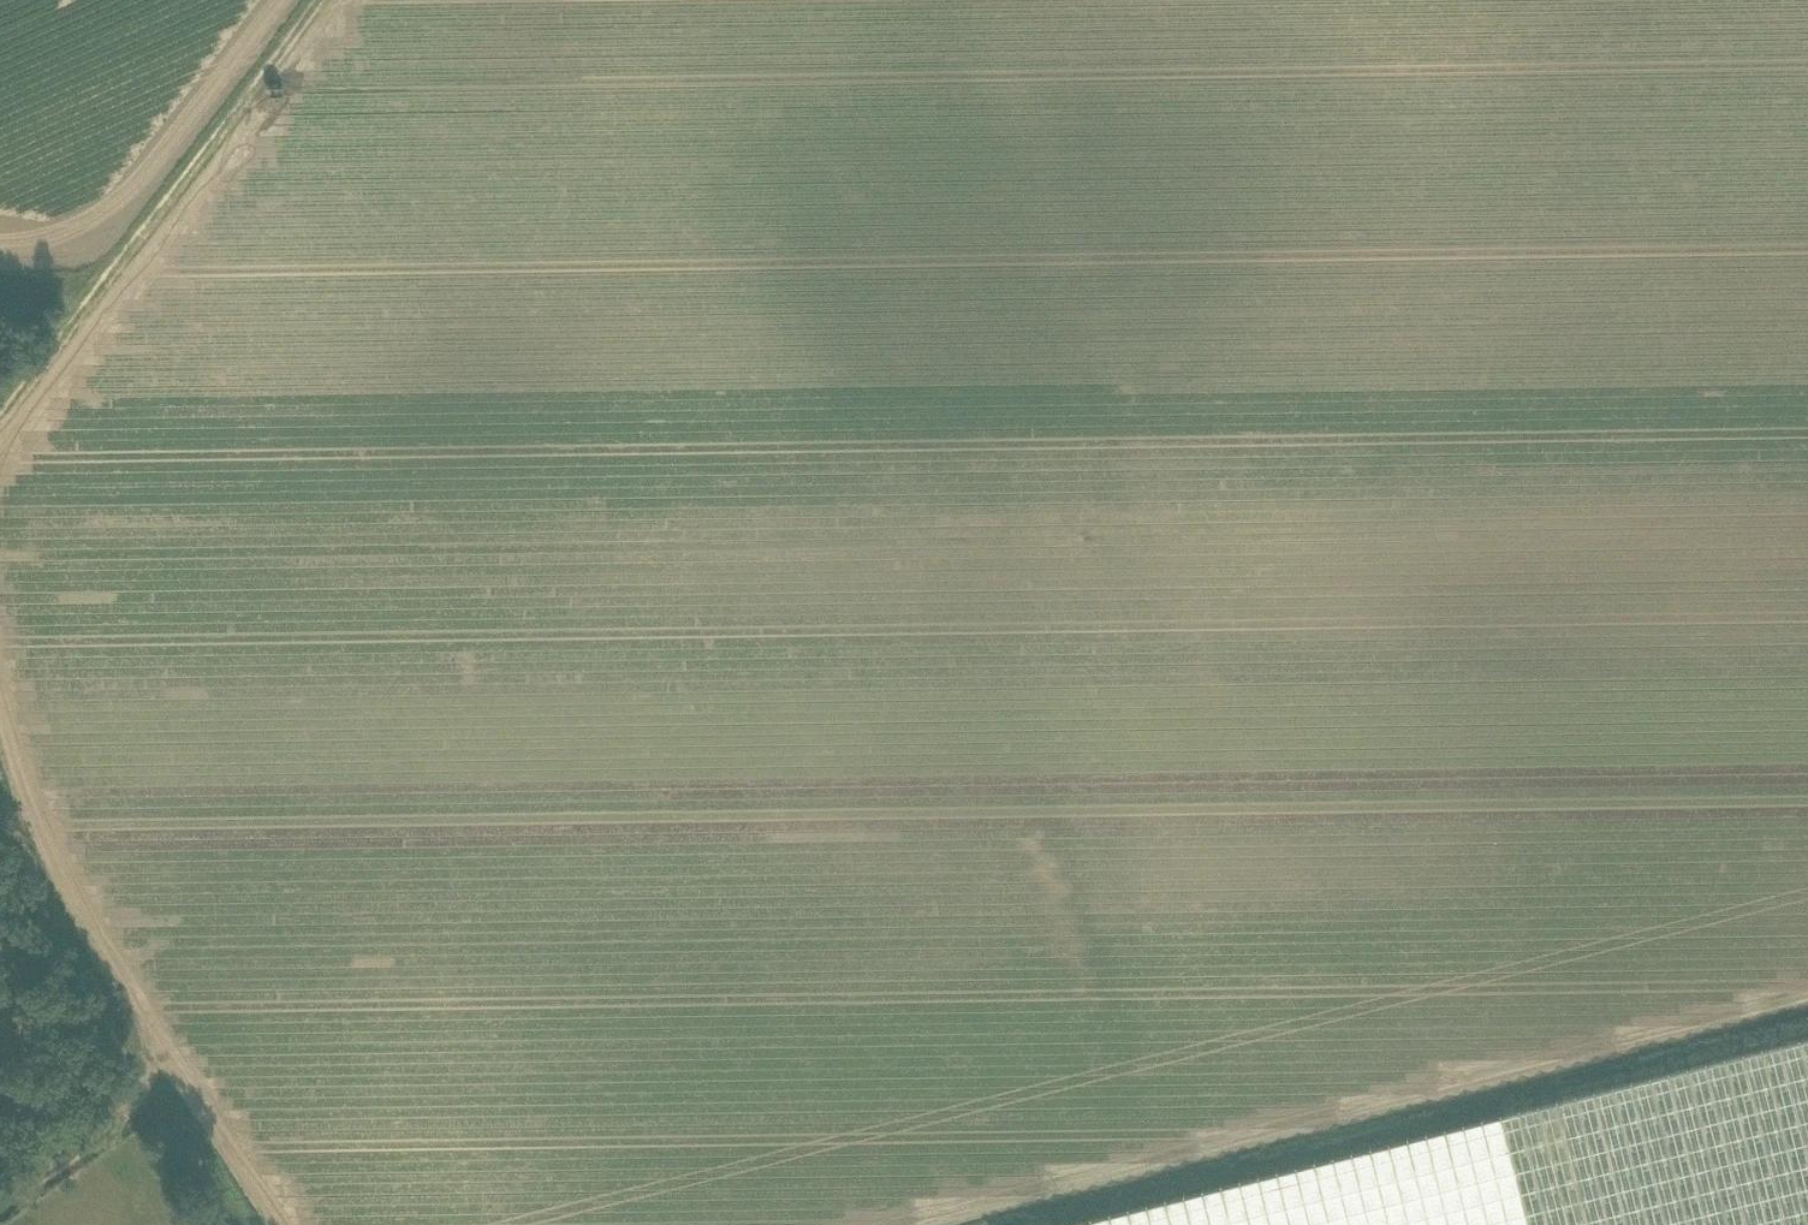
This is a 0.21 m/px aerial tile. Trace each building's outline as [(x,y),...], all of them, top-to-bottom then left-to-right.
[(1063,1224),(1807,1224),(1807,1037),(1063,1224)]
